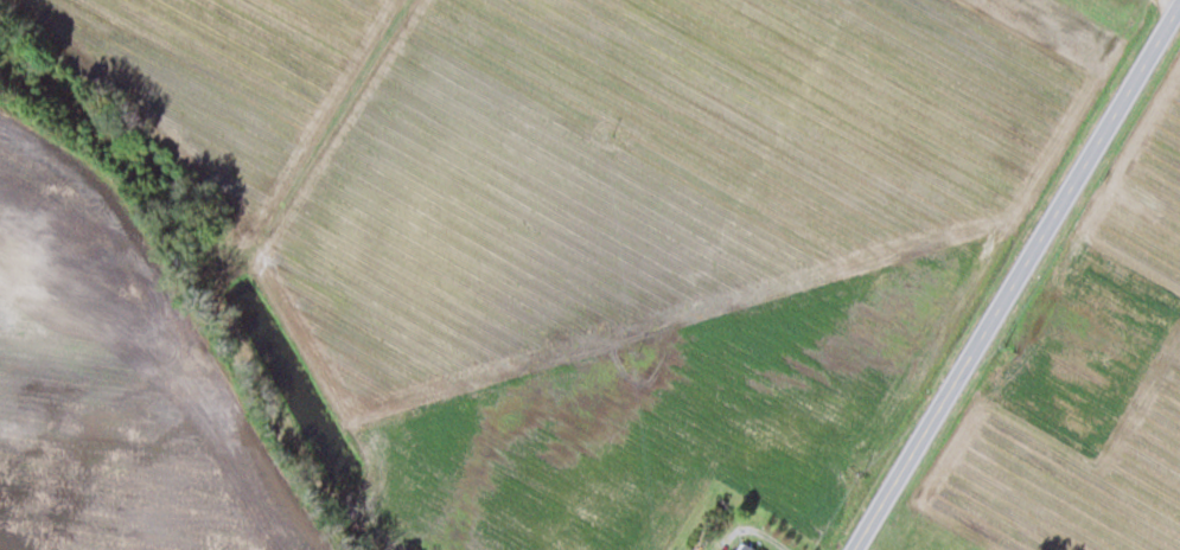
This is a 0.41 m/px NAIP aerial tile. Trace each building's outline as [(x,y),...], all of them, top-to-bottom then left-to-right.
[(744,541),(738,549),(758,549),(744,541)]
